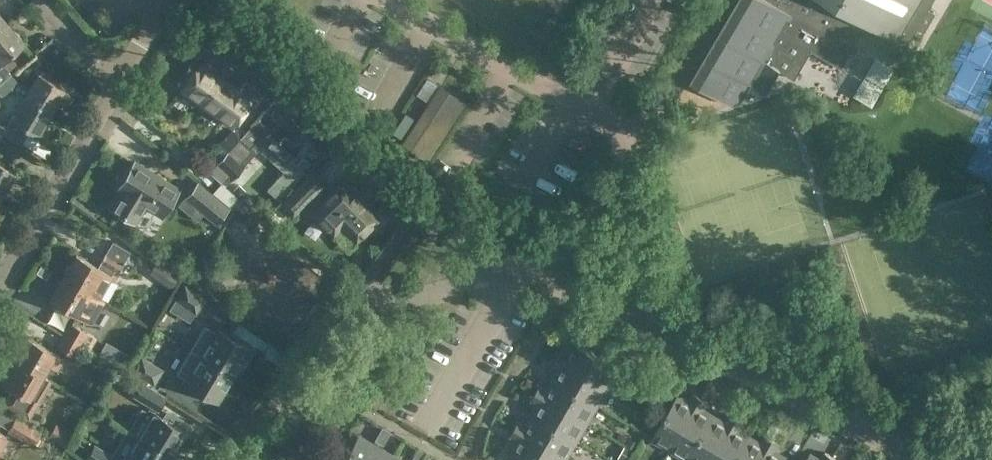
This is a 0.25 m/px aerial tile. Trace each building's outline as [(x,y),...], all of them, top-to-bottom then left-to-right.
[(691,80),(733,105),(742,102),(752,85),(767,93),(780,70),(796,79),(812,50),(842,68),(861,34),(878,43),(882,46),(883,46),(881,49),(899,59),(918,27),(925,31),(936,12),(929,8),(934,0),(737,0),(691,80)] [(8,70),(16,62),(10,54),(25,41),(7,20),(0,26),(0,62),(1,61),(3,64),(8,70)] [(201,61),(180,90),(210,113),(223,96),(213,89),(223,77),(237,58),(209,38),(199,53),(206,58),(202,62),(201,61)] [(9,74),(11,73),(8,70),(3,64),(0,66),(0,82),(9,74)] [(23,94),(51,111),(65,87),(37,71),(23,94)] [(11,73),(9,74),(0,82),(0,94),(1,95),(18,81),(11,73)] [(213,89),(223,96),(210,113),(230,128),(247,103),(253,107),(262,94),(244,80),(238,88),(223,77),(213,89)] [(439,84),(400,143),(427,161),(466,101),(439,84)] [(51,111),(23,94),(9,117),(37,134),(51,111)] [(310,135),(272,100),(263,110),(250,126),(267,141),(264,145),(285,163),(310,135)] [(258,150),(233,127),(200,163),(221,181),(225,185),(258,150)] [(314,146),(307,154),(313,159),(320,152),(314,146)] [(303,156),(296,163),(304,170),(311,163),(303,156)] [(179,188),(156,174),(156,175),(147,170),(148,169),(134,160),(117,188),(121,190),(110,207),(134,222),(145,204),(162,215),(179,188)] [(2,195),(13,173),(0,165),(0,194),(2,195)] [(279,203),(293,217),(326,183),(313,169),(279,203)] [(216,224),(230,206),(198,180),(184,197),(216,224)] [(229,205),(238,196),(232,191),(225,185),(221,181),(212,191),(229,205)] [(333,232),(342,223),(356,238),(376,218),(341,183),(312,211),(333,232)] [(245,190),(239,184),(232,191),(238,196),(239,197),(245,190)] [(112,240),(105,252),(122,261),(123,262),(130,250),(112,240)] [(295,241),(275,269),(304,292),(325,264),(295,241)] [(75,254),(63,276),(90,292),(97,296),(112,271),(115,273),(122,261),(105,252),(97,266),(75,254)] [(149,272),(170,288),(179,277),(156,260),(149,272)] [(90,292),(63,276),(49,298),(84,319),(91,323),(105,300),(97,296),(90,292)] [(205,298),(185,285),(176,298),(195,311),(205,298)] [(246,311),(253,316),(260,306),(259,306),(253,302),(252,303),(246,311)] [(63,334),(82,344),(90,350),(97,337),(69,322),(63,334)] [(205,325),(191,348),(234,374),(250,348),(215,327),(214,330),(205,325)] [(63,334),(56,346),(74,357),(82,344),(63,334)] [(64,357),(56,352),(27,335),(13,358),(43,375),(49,365),(57,370),(64,357)] [(608,385),(618,366),(574,341),(568,352),(560,348),(556,355),(608,385)] [(234,374),(191,348),(177,372),(185,377),(183,380),(218,401),(234,374)] [(559,366),(553,377),(597,403),(608,385),(556,355),(552,362),(559,366)] [(162,368),(142,356),(133,370),(154,382),(162,368)] [(0,380),(0,381),(12,388),(4,403),(29,418),(51,379),(43,375),(13,358),(0,380)] [(547,388),(540,384),(535,391),(587,421),(597,403),(553,377),(547,388)] [(165,396),(143,382),(135,394),(157,408),(165,396)] [(577,439),(587,421),(535,391),(531,399),(538,403),(532,413),(577,439)] [(690,400),(678,393),(653,437),(671,448),(701,397),(694,393),(690,400)] [(708,401),(701,397),(671,448),(689,458),(714,415),(704,409),(708,401)] [(148,408),(147,410),(141,406),(127,429),(138,436),(172,457),(180,443),(179,442),(186,431),(178,426),(183,418),(168,408),(166,411),(163,416),(148,408)] [(526,423),(519,419),(515,427),(566,457),(577,439),(532,413),(526,423)] [(714,415),(689,458),(692,459),(712,459),(737,417),(729,413),(725,421),(714,415)] [(41,431),(16,416),(7,430),(33,445),(41,431)] [(750,435),(739,429),(744,422),(737,417),(712,459),(736,459),(750,435)] [(72,433),(56,422),(48,435),(65,446),(72,433)] [(382,426),(379,432),(387,437),(391,430),(382,426)] [(566,457),(515,427),(511,434),(518,438),(511,450),(529,459),(564,459),(566,457)] [(387,437),(379,432),(375,439),(383,444),(387,437)] [(772,438),(766,434),(761,442),(750,435),(736,459),(759,459),(772,438)] [(344,459),(368,459),(377,446),(359,435),(344,459)] [(138,436),(123,459),(170,459),(172,457),(138,436)] [(639,442),(630,436),(625,444),(635,449),(639,442)] [(779,442),(772,438),(759,459),(784,459),(786,457),(775,450),(779,442)] [(95,444),(87,457),(92,459),(116,459),(117,458),(95,444)] [(625,445),(619,456),(626,459),(628,459),(633,450),(625,445)] [(395,456),(377,446),(368,459),(393,459),(395,456)] [(418,447),(414,453),(423,458),(426,452),(418,447)] [(806,459),(831,459),(834,456),(826,451),(821,459),(811,452),(806,459)]
